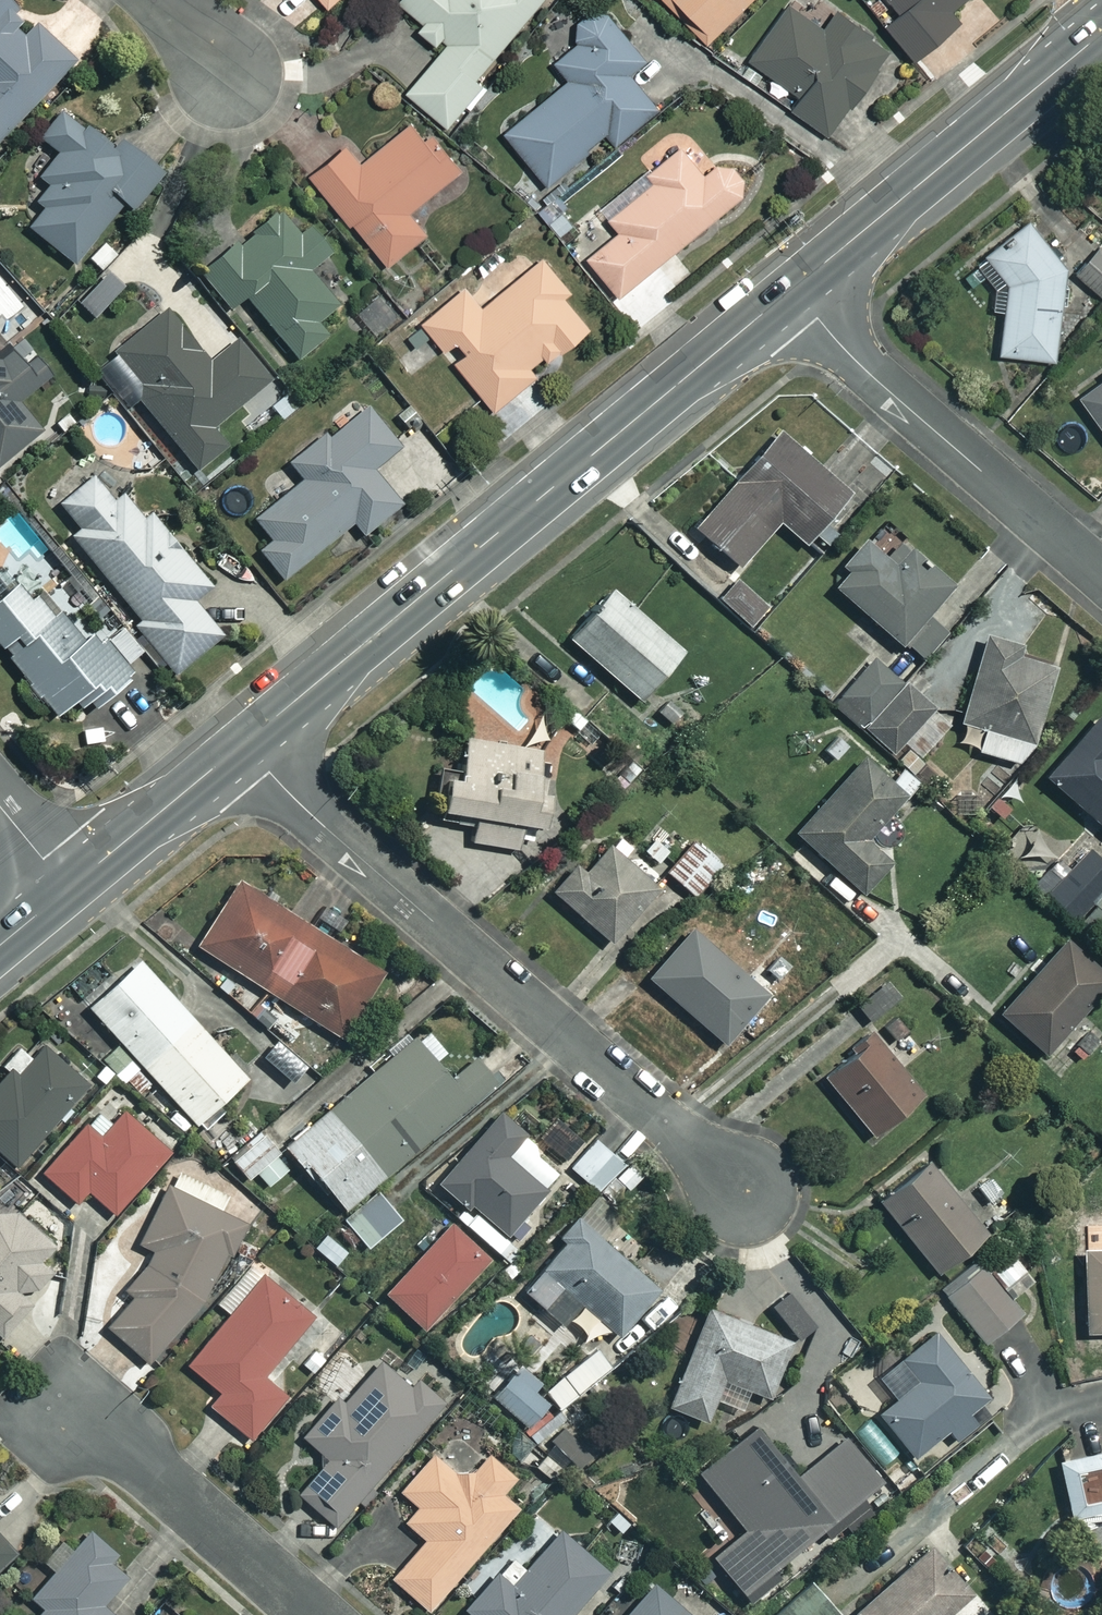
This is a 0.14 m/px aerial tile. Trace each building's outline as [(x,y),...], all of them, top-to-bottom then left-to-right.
[(10,0),(0,0),(0,147),(78,65),(42,30),(22,36),(19,8),(10,0)] [(334,11),(345,0),(324,0),(334,11)] [(406,6),(429,26),(424,33),(447,53),(411,95),(452,129),(485,90),(478,83),(548,0),(411,0),(406,6)] [(717,39),(757,0),(679,0),(717,39)] [(873,8),(918,61),(964,22),(955,11),(969,0),(882,0),(873,8)] [(828,33),(796,7),(753,59),(803,100),(796,108),(830,135),(896,55),(844,13),(828,33)] [(651,63),(605,9),(577,32),(585,43),(560,65),(574,82),(510,137),(552,186),(611,137),(620,148),(662,112),(633,78),(651,63)] [(117,150),(72,110),(44,140),(63,157),(43,180),(54,189),(40,205),(48,212),(32,230),(78,271),(165,175),(126,140),(117,150)] [(465,170),(421,120),(368,167),(352,149),(316,181),(393,267),(429,234),(413,216),(465,170)] [(713,177),(688,146),(606,212),(625,235),(592,261),(622,298),(755,193),(730,163),(713,177)] [(567,210),(551,223),(582,262),(611,240),(591,214),(578,224),(567,210)] [(323,262),(285,216),(208,279),(236,312),(250,300),(300,359),(329,335),(321,325),(342,307),(312,271),(323,262)] [(1022,217),(973,263),(993,284),(990,287),(1001,299),(995,349),(1051,356),(1057,286),(1075,270),(1100,297),(1101,295),(1101,252),(1088,236),(1062,260),(1022,217)] [(575,295),(548,262),(488,311),(471,290),(428,325),(452,354),(465,344),(473,354),(460,365),(498,411),(561,361),(549,346),(568,330),(580,345),(596,332),(569,299),(575,295)] [(410,324),(387,295),(362,315),(385,344),(410,324)] [(213,365),(171,313),(117,356),(144,389),(138,394),(200,472),(236,443),(221,424),(273,382),(241,343),(213,365)] [(44,434),(22,406),(54,380),(25,345),(0,365),(0,469),(44,434)] [(1073,393),(1101,432),(1101,371),(1073,393)] [(405,451),(372,411),(335,442),(330,436),(294,466),(308,483),(260,523),(277,543),(264,554),(288,583),(358,525),(368,538),(406,507),(378,473),(405,451)] [(775,520),(812,552),(852,506),(842,497),(846,493),(776,432),(682,539),(725,576),(775,520)] [(213,591),(114,467),(65,507),(85,532),(77,539),(145,624),(136,631),(175,680),(225,640),(196,605),(213,591)] [(894,565),(863,539),(826,583),(917,660),(943,630),(922,613),(947,583),(907,549),(894,565)] [(764,608),(734,580),(717,599),(748,626),(764,608)] [(0,601),(0,644),(66,723),(130,670),(101,634),(89,645),(49,597),(38,607),(24,589),(4,606),(0,601)] [(689,659),(617,595),(575,643),(647,706),(689,659)] [(831,703),(911,772),(922,759),(917,755),(950,717),(962,723),(955,740),(1014,762),(1033,741),(1045,707),(1038,693),(1049,666),(1009,651),(1013,641),(962,622),(950,651),(940,647),(930,675),(913,691),(872,656),(831,703)] [(1097,710),(1039,774),(1101,830),(1101,714),(1097,710)] [(889,780),(837,734),(821,751),(835,764),(827,773),(833,778),(788,829),(859,892),(886,861),(860,839),(911,781),(898,770),(889,780)] [(551,755),(474,742),(466,787),(459,786),(454,819),(481,823),(477,845),(535,855),(551,755)] [(627,845),(612,832),(580,868),(572,861),(547,888),(605,940),(653,886),(618,855),(627,845)] [(719,864),(693,839),(663,870),(690,895),(719,864)] [(1085,848),(1045,894),(1074,920),(1092,898),(1101,907),(1101,864),(1085,848)] [(390,977),(244,885),(202,950),(348,1043),(390,977)] [(761,993),(686,926),(643,975),(719,1041),(761,993)] [(1060,937),(994,1011),(1040,1052),(1101,982),(1101,974),(1060,937)] [(254,1084),(145,965),(94,1012),(203,1131),(254,1084)] [(895,997),(882,980),(852,1004),(865,1020),(895,997)] [(920,1089),(868,1028),(816,1072),(868,1133),(920,1089)] [(445,1074),(417,1041),(331,1114),(327,1110),(284,1145),(337,1208),(488,1081),(467,1055),(445,1074)] [(24,1053),(0,1080),(0,1151),(21,1169),(92,1088),(48,1050),(36,1063),(24,1053)] [(440,1206),(503,1258),(529,1226),(515,1214),(542,1181),(505,1151),(520,1132),(491,1108),(431,1181),(449,1196),(440,1206)] [(176,1154),(132,1114),(117,1130),(102,1116),(47,1176),(81,1207),(94,1194),(118,1217),(176,1154)] [(249,1123),(237,1133),(249,1148),(233,1161),(245,1176),(252,1173),(267,1183),(286,1169),(249,1123)] [(619,1160),(591,1136),(566,1164),(594,1189),(619,1160)] [(982,1229),(923,1154),(871,1194),(930,1270),(982,1229)] [(1012,1209),(985,1177),(974,1187),(1001,1218),(1012,1209)] [(221,1219),(181,1189),(141,1243),(159,1258),(131,1295),(137,1300),(112,1333),(156,1366),(259,1230),(229,1207),(221,1219)] [(395,1219),(372,1191),(340,1217),(363,1246),(395,1219)] [(7,1204),(0,1212),(0,1334),(4,1337),(57,1277),(44,1266),(59,1249),(7,1204)] [(655,1285),(574,1219),(517,1288),(559,1323),(576,1302),(615,1334),(655,1285)] [(482,1257),(444,1222),(380,1292),(418,1327),(482,1257)] [(344,1252),(324,1231),(311,1245),(331,1265),(344,1252)] [(1077,1248),(1080,1330),(1101,1329),(1101,1247),(1077,1248)] [(1007,1297),(1031,1278),(1007,1248),(983,1267),(977,1260),(939,1291),(980,1342),(1018,1311),(1007,1297)] [(315,1319),(254,1268),(221,1307),(234,1318),(192,1369),(225,1397),(214,1410),(251,1440),(286,1398),(264,1380),(315,1319)] [(829,1314),(802,1278),(768,1304),(795,1340),(829,1314)] [(786,1341),(703,1306),(662,1402),(701,1419),(711,1397),(736,1408),(745,1387),(763,1394),(786,1341)] [(982,1394),(930,1327),(894,1355),(911,1377),(871,1409),(907,1455),(943,1427),(951,1438),(972,1422),(962,1410),(982,1394)] [(604,1365),(588,1347),(540,1389),(556,1408),(604,1365)] [(406,1386),(375,1358),(303,1439),(322,1456),(292,1490),(331,1524),(440,1400),(414,1376),(406,1386)] [(544,1399),(512,1366),(487,1390),(518,1424),(544,1399)] [(590,1454),(565,1423),(547,1437),(572,1469),(590,1454)] [(793,1474),(750,1423),(693,1470),(739,1526),(706,1554),(746,1603),(776,1578),(766,1566),(873,1478),(839,1437),(793,1474)] [(511,1476),(466,1436),(443,1462),(430,1450),(397,1489),(415,1505),(401,1520),(421,1538),(388,1577),(424,1608),(513,1506),(497,1492),(511,1476)] [(1065,1522),(1101,1514),(1101,1446),(1051,1457),(1065,1522)] [(555,1529),(507,1585),(491,1572),(461,1607),(469,1614),(565,1614),(603,1570),(555,1529)] [(19,1556),(0,1537),(0,1574),(19,1556)] [(65,1545),(46,1567),(57,1577),(37,1601),(49,1612),(47,1614),(113,1614),(105,1608),(132,1578),(90,1540),(77,1555),(65,1545)] [(927,1543),(880,1582),(908,1614),(940,1614),(968,1592),(927,1543)] [(804,1580),(767,1614),(768,1614),(834,1614),(804,1580)] [(649,1582),(619,1614),(686,1614),(649,1582)] [(880,1583),(850,1609),(855,1614),(907,1614),(880,1583)]
